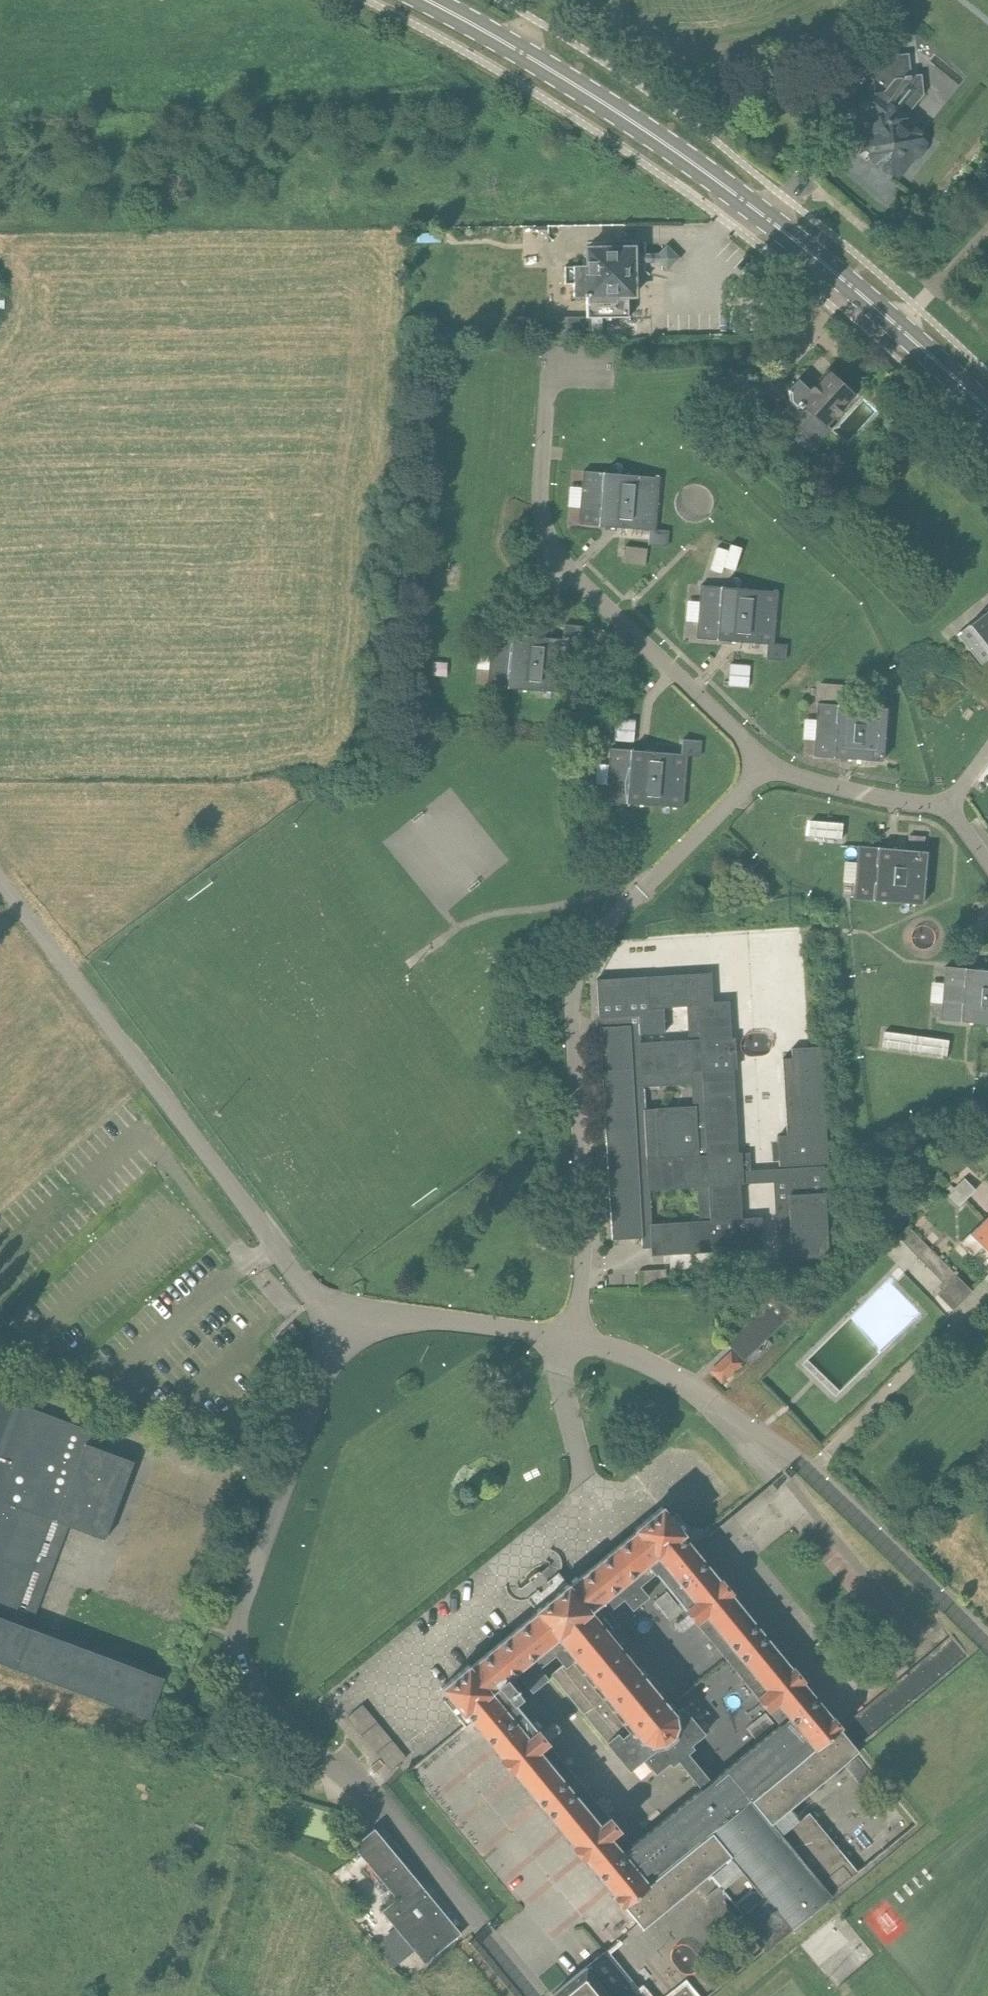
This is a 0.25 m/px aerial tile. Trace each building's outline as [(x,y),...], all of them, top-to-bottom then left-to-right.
[(927,148),(927,146),(929,143),(920,136),(924,131),(905,116),(923,94),(921,75),(910,76),(909,55),(894,56),(883,47),(863,73),(874,82),(856,104),(868,113),(869,112),(877,118),(857,142),(872,154),(871,156),(874,159),(873,159),(874,160),(874,164),(881,169),(885,169),(886,169),(897,178),(914,158),(916,159),(918,159),(919,158),(921,157),(923,156),(924,155),(925,153),(926,151),(926,149),(927,148)] [(419,241),(443,242),(443,231),(420,230),(419,241)] [(632,249),(632,242),(587,242),(587,262),(565,262),(565,278),(573,278),(573,295),(588,294),(588,318),(628,317),(628,302),(624,302),(624,296),(634,296),(633,268),(633,266),(636,263),(644,263),(645,264),(646,263),(646,254),(646,253),(644,254),(636,254),(633,251),(633,249),(632,249)] [(790,403),(785,410),(780,415),(816,446),(829,431),(824,426),(853,395),(828,372),(810,392),(798,382),(790,390),(790,401),(790,403)] [(828,463),(829,458),(825,454),(820,455),(814,461),(822,470),(828,463)] [(659,477),(583,471),(583,473),(585,473),(583,489),(582,489),(582,490),(583,490),(582,504),(582,506),(580,506),(580,507),(582,507),(580,523),(579,523),(578,524),(649,531),(648,545),(667,547),(668,531),(655,530),(659,477)] [(730,545),(729,551),(724,568),(735,571),(742,548),(730,545)] [(625,547),(623,563),(646,565),(648,550),(625,547)] [(722,573),(724,568),(729,551),(717,547),(711,570),(722,573)] [(766,660),(785,661),(786,647),(771,646),(774,593),(701,586),(701,587),(703,587),(701,603),(700,603),(700,604),(701,604),(700,619),(700,621),(698,620),(698,621),(700,622),(698,638),(696,638),(696,639),(767,645),(766,660)] [(986,611),(986,612),(983,614),(957,635),(982,666),(987,661),(987,609),(986,611)] [(564,640),(492,633),(487,690),(564,695),(564,693),(563,693),(564,676),(566,676),(566,675),(564,675),(566,658),(567,659),(567,657),(566,657),(567,641),(582,642),(583,626),(564,625),(564,626),(565,626),(564,640)] [(730,665),(729,687),(749,688),(750,666),(730,665)] [(845,686),(820,684),(819,700),(844,702),(845,686)] [(814,756),(814,757),(883,762),(883,760),(881,760),(882,744),(884,744),(884,743),(883,743),(883,739),(884,727),(885,727),(885,726),(884,726),(885,710),(887,710),(887,709),(867,707),(818,704),(817,705),(819,705),(818,721),(816,721),(816,722),(818,722),(817,738),(815,738),(815,740),(817,740),(815,756),(814,756)] [(634,742),(636,721),(620,720),(618,741),(634,742)] [(610,748),(606,802),(682,808),(682,807),(681,807),(682,791),(684,791),(684,790),(682,789),(684,773),(685,773),(685,772),(684,772),(685,756),(700,757),(701,741),(682,740),(682,741),(683,741),(682,755),(610,748)] [(811,821),(809,838),(841,841),(843,824),(811,821)] [(908,846),(925,847),(926,836),(909,835),(908,846)] [(854,901),(922,905),(923,904),(921,904),(923,888),(924,888),(924,887),(923,886),(924,870),(926,870),(926,869),(924,869),(925,853),(927,853),(927,852),(858,846),(854,901)] [(945,967),(941,1021),(987,1025),(987,971),(945,967)] [(789,1023),(788,998),(793,998),(792,973),(757,975),(757,968),(722,970),(722,977),(710,978),(710,974),(684,976),(674,977),(674,976),(672,976),(672,977),(662,978),(662,977),(660,977),(660,978),(650,978),(648,978),(637,979),(637,978),(635,978),(636,979),(625,979),(623,979),(623,980),(620,980),(613,980),(611,980),(611,981),(601,981),(601,980),(596,980),(599,1019),(602,1019),(602,1027),(599,1027),(612,1240),(641,1238),(642,1246),(651,1246),(652,1254),(664,1253),(664,1254),(666,1254),(666,1253),(676,1253),(676,1254),(678,1254),(678,1253),(688,1252),(688,1253),(690,1253),(690,1252),(700,1251),(700,1252),(702,1252),(702,1251),(712,1250),(712,1252),(714,1251),(724,1250),(724,1251),(726,1251),(726,1250),(736,1249),(736,1250),(738,1250),(738,1249),(748,1248),(749,1249),(750,1249),(750,1248),(761,1248),(761,1249),(762,1249),(761,1218),(759,1218),(759,1219),(749,1220),(748,1219),(741,1219),(740,1219),(739,1209),(740,1209),(740,1207),(739,1207),(739,1197),(740,1197),(740,1195),(739,1195),(738,1185),(739,1185),(739,1184),(743,1184),(742,1183),(749,1183),(751,1183),(751,1181),(750,1181),(750,1173),(751,1173),(749,1153),(737,1154),(737,1153),(736,1153),(736,1143),(736,1142),(736,1141),(735,1130),(736,1130),(736,1129),(735,1129),(734,1118),(735,1118),(735,1117),(734,1117),(734,1106),(734,1105),(733,1105),(733,1094),(734,1094),(733,1092),(732,1082),(733,1082),(733,1080),(732,1080),(731,1070),(732,1070),(732,1069),(736,1069),(734,1039),(729,1039),(729,1028),(730,1028),(730,1026),(729,1026),(728,1016),(729,1016),(729,1014),(728,1014),(727,1004),(729,1004),(728,1002),(753,1000),(755,1025),(789,1023)] [(915,1053),(917,1036),(885,1032),(882,1049),(915,1053)] [(949,1041),(917,1036),(915,1053),(947,1057),(949,1041)] [(828,1163),(821,1046),(791,1048),(791,1058),(782,1058),(787,1135),(777,1136),(779,1166),(828,1163)] [(773,1180),(774,1182),(779,1260),(828,1257),(823,1167),(773,1170),(773,1172),(774,1172),(774,1180),(773,1180)] [(966,1200),(975,1191),(965,1180),(955,1189),(966,1200)] [(958,1206),(966,1200),(955,1189),(948,1196),(958,1206)] [(983,1249),(987,1253),(987,1224),(983,1220),(960,1243),(973,1256),(982,1247),(983,1249)] [(954,1274),(944,1284),(940,1289),(942,1291),(938,1295),(953,1311),(972,1292),(954,1274)] [(764,1335),(788,1310),(771,1292),(722,1341),(740,1359),(746,1353),(754,1364),(773,1345),(764,1335)] [(711,1371),(712,1371),(721,1382),(738,1366),(728,1356),(711,1371)] [(12,1667),(16,1669),(17,1668),(32,1674),(32,1675),(33,1675),(48,1680),(48,1681),(49,1681),(50,1681),(65,1686),(65,1687),(66,1687),(81,1693),(82,1693),(98,1699),(99,1700),(99,1699),(114,1705),(115,1706),(115,1705),(131,1711),(132,1712),(132,1711),(147,1717),(147,1718),(148,1718),(149,1719),(164,1678),(163,1678),(162,1678),(146,1673),(147,1672),(145,1672),(130,1666),(129,1666),(113,1660),(114,1660),(113,1659),(112,1660),(97,1654),(96,1653),(96,1654),(80,1648),(81,1648),(80,1647),(79,1648),(64,1642),(64,1641),(63,1641),(48,1636),(48,1635),(47,1635),(46,1635),(31,1630),(31,1629),(30,1629),(30,1627),(29,1627),(29,1629),(13,1623),(14,1623),(12,1622),(51,1520),(67,1526),(67,1527),(68,1527),(68,1526),(105,1540),(105,1539),(102,1537),(105,1530),(130,1462),(133,1464),(134,1462),(88,1445),(90,1438),(51,1423),(50,1424),(0,1405),(0,1662),(12,1667)] [(858,1752),(840,1729),(842,1728),(833,1717),(832,1718),(809,1691),(810,1691),(784,1660),(738,1603),(712,1572),(692,1546),(662,1507),(635,1529),(636,1531),(634,1533),(569,1586),(568,1584),(535,1610),(537,1612),(472,1665),(470,1667),(469,1665),(441,1688),(463,1714),(465,1712),(471,1719),(500,1755),(497,1758),(509,1772),(513,1770),(573,1843),(570,1846),(582,1859),(584,1857),(615,1893),(613,1896),(622,1907),(624,1905),(643,1928),(708,1875),(715,1883),(741,1915),(737,1918),(764,1952),(859,1874),(808,1812),(800,1819),(790,1806),(858,1752)] [(916,1665),(842,1728),(859,1748),(860,1748),(970,1657),(952,1636),(916,1665)] [(353,1846),(396,1899),(397,1900),(418,1882),(375,1830),(374,1829),(353,1846)] [(424,1890),(418,1882),(397,1900),(396,1899),(382,1911),(426,1964),(462,1933),(461,1933),(460,1932),(459,1932),(442,1911),(441,1909),(441,1910),(425,1891),(425,1890),(424,1889),(424,1890)] [(552,1995),(648,1995),(643,1990),(637,1994),(631,1987),(632,1985),(605,1952),(552,1995)] [(686,1984),(671,1995),(695,1995),(686,1984)]
